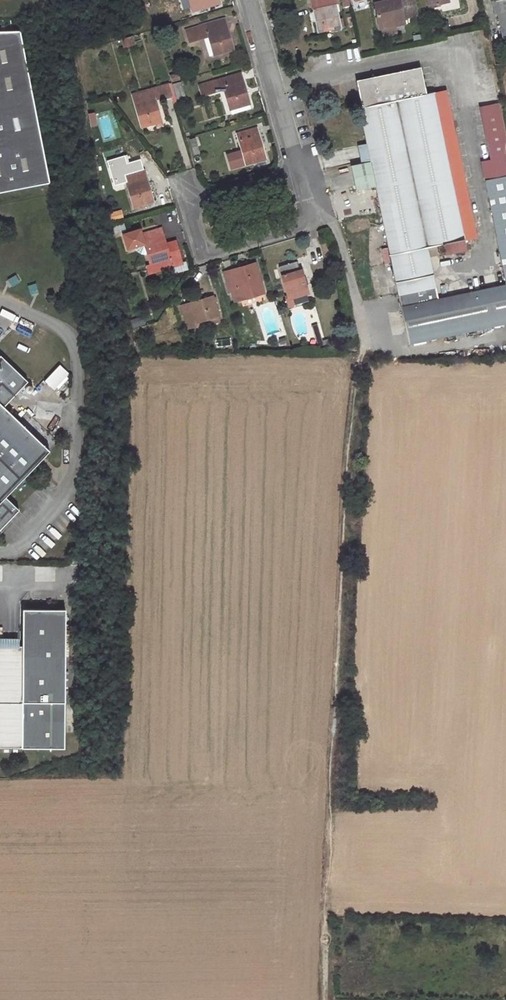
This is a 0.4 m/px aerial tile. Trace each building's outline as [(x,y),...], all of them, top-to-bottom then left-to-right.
[(279,11),(287,8),(285,0),(276,0),(279,11)] [(359,8),(369,5),(367,0),(356,0),(359,8)] [(375,4),(375,5),(378,19),(380,28),(381,27),(395,24),(404,23),(403,18),(411,17),(408,0),(391,0),(389,0),(382,2),(375,4)] [(411,17),(418,16),(415,0),(408,0),(411,17)] [(495,2),(503,38),(505,38),(505,0),(502,0),(495,2)] [(336,4),(313,10),(315,21),(317,33),(341,28),(336,4)] [(375,5),(367,7),(370,21),(378,19),(375,5)] [(223,19),(200,26),(204,36),(209,35),(214,54),(233,49),(229,34),(227,26),(225,26),(223,19)] [(395,24),(381,27),(383,35),(396,32),(395,24)] [(21,31),(0,31),(0,191),(51,181),(21,31)] [(209,35),(204,36),(209,56),(214,54),(209,35)] [(427,247),(437,246),(439,255),(466,250),(464,240),(477,237),(450,111),(438,113),(434,93),(426,94),(420,68),(357,81),(363,108),(358,109),(367,148),(370,163),(376,189),(409,343),(505,323),(505,176),(484,180),(505,285),(438,299),(427,247)] [(181,72),(170,75),(172,81),(183,78),(181,72)] [(239,74),(199,85),(202,96),(224,89),(230,109),(249,104),(245,89),(243,81),(241,82),(239,74)] [(179,82),(173,84),(176,95),(182,93),(179,82)] [(168,84),(132,94),(142,127),(153,124),(161,122),(154,100),(163,97),(164,100),(172,97),(168,84)] [(445,90),(434,93),(438,113),(450,111),(445,90)] [(176,95),(178,103),(186,100),(184,92),(182,93),(176,95)] [(484,180),(505,176),(505,138),(499,103),(479,108),(490,160),(480,162),(484,180)] [(249,104),(230,109),(232,115),(251,109),(249,104)] [(255,128),(237,133),(246,164),(255,161),(265,158),(261,143),(259,135),(257,135),(255,128)] [(196,138),(189,139),(192,148),(198,146),(196,138)] [(367,148),(362,149),(365,164),(370,163),(367,148)] [(145,149),(138,154),(147,166),(154,161),(145,149)] [(265,158),(255,161),(257,168),(267,164),(265,158)] [(128,162),(121,164),(124,172),(131,170),(128,162)] [(365,164),(350,167),(356,193),(376,189),(370,163),(365,164)] [(143,169),(125,175),(134,207),(153,201),(148,186),(143,169)] [(279,202),(266,205),(269,213),(281,209),(279,202)] [(149,273),(182,264),(178,250),(175,242),(166,244),(163,237),(162,237),(160,229),(142,234),(140,230),(123,235),(128,249),(145,244),(151,265),(147,267),(149,273)] [(292,298),(308,293),(301,270),(300,270),(297,261),(287,264),(279,267),(288,296),(285,297),(288,309),(293,307),(294,304),(292,298)] [(232,271),(225,274),(230,292),(232,291),(235,301),(264,293),(255,263),(245,266),(232,270),(232,271)] [(129,274),(122,275),(125,289),(131,288),(129,274)] [(190,305),(182,307),(188,328),(196,326),(195,322),(218,316),(212,296),(201,300),(190,303),(190,305)] [(196,326),(197,328),(219,321),(218,316),(195,322),(196,326)] [(326,350),(317,323),(311,325),(314,334),(320,352),(326,350)] [(18,511),(4,498),(57,443),(26,413),(18,422),(3,408),(27,383),(0,357),(0,530),(18,511)] [(59,364),(44,380),(54,390),(69,374),(59,364)] [(30,387),(28,386),(26,387),(24,389),(24,392),(26,393),(28,394),(29,394),(31,393),(32,392),(32,391),(32,388),(30,387)] [(63,611),(22,611),(22,647),(0,647),(0,749),(22,749),(22,750),(62,750),(63,611)]
